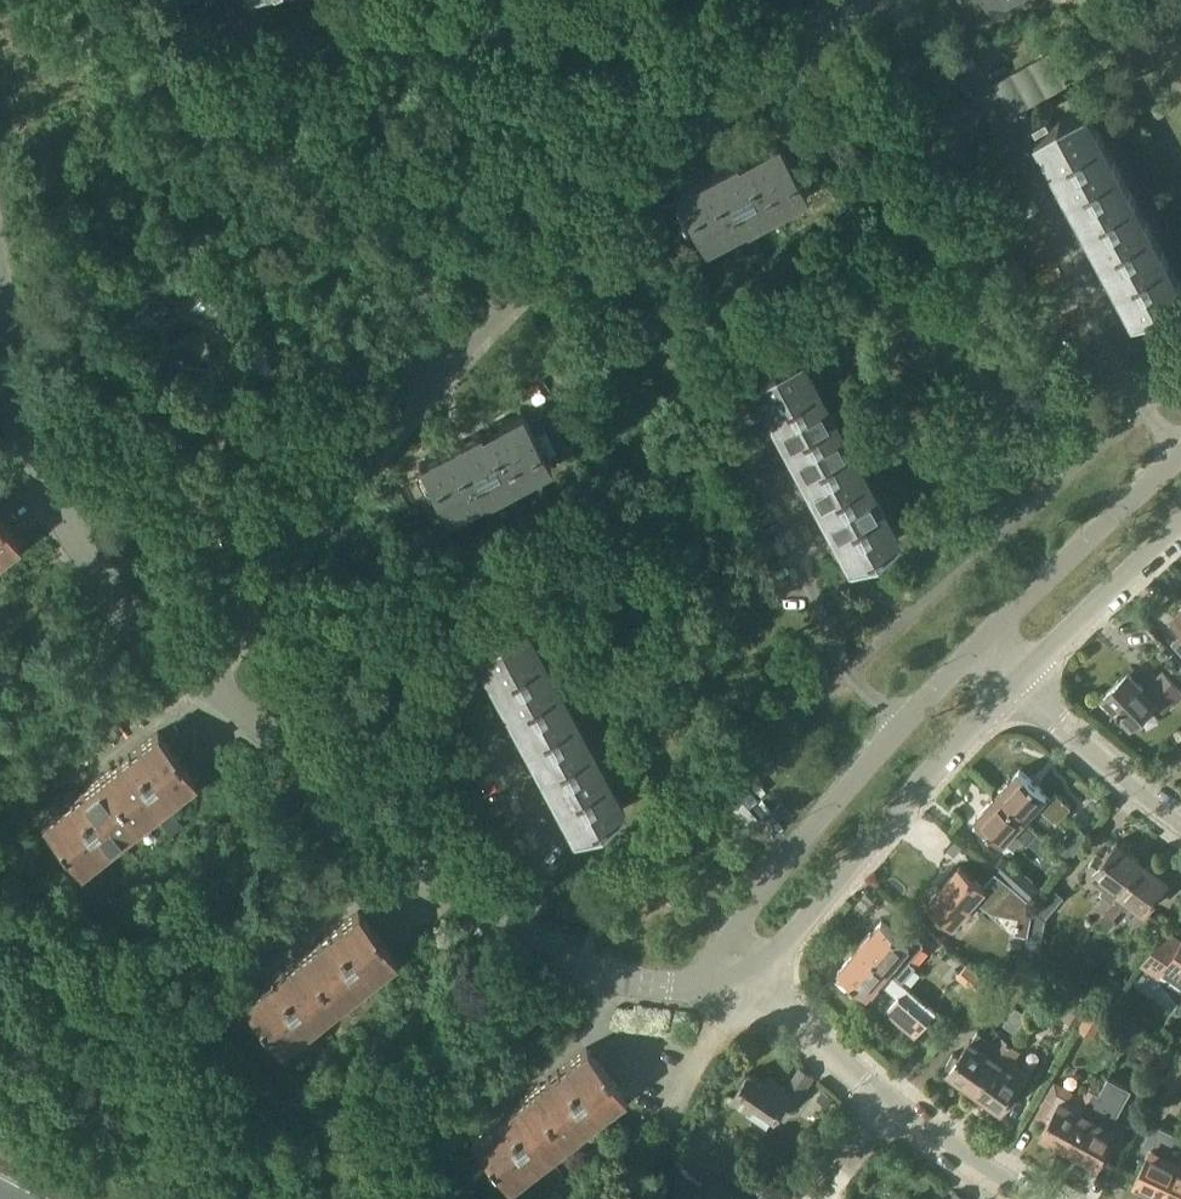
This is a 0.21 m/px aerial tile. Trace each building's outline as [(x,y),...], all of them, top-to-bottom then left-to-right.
[(1010,115),(1038,99),(1066,84),(1049,53),(993,84),(1010,115)] [(965,100),(954,106),(963,122),(974,116),(965,100)] [(1104,138),(1088,107),(1061,117),(1039,134),(1055,164),(1104,138)] [(1121,168),(1104,138),(1055,164),(1071,195),(1121,168)] [(676,195),(705,248),(745,226),(746,228),(808,194),(778,141),(738,163),(737,161),(676,195)] [(1121,168),(1071,195),(1088,225),(1137,198),(1121,168)] [(1153,229),(1137,198),(1088,225),(1104,255),(1153,229)] [(1153,229),(1104,255),(1120,286),(1170,259),(1153,229)] [(1170,259),(1120,286),(1137,316),(1163,306),(1180,292),(1180,280),(1170,259)] [(231,303),(237,305),(249,308),(254,291),(197,276),(193,293),(231,303)] [(147,308),(156,317),(169,304),(160,294),(157,297),(147,287),(115,318),(125,329),(147,308)] [(269,325),(262,328),(264,333),(258,336),(272,367),(285,360),(269,325)] [(103,353),(112,363),(120,356),(111,346),(103,353)] [(774,363),(751,380),(767,411),(817,384),(801,353),(774,363)] [(144,384),(182,410),(192,396),(154,370),(144,384)] [(834,414),(817,384),(767,411),(784,441),(834,414)] [(481,432),(419,464),(448,519),(489,497),(490,498),(552,466),(523,412),(482,434),(481,432)] [(834,414),(784,441),(800,472),(850,445),(834,414)] [(866,475),(850,445),(800,472),(817,502),(866,475)] [(866,475),(817,502),(833,533),(883,506),(866,475)] [(100,499),(110,494),(105,483),(94,489),(100,499)] [(899,536),(883,506),(833,533),(849,563),(876,554),(899,536)] [(0,517),(0,555),(18,541),(0,517)] [(541,654),(524,622),(497,632),(475,650),(492,680),(541,654)] [(557,684),(541,654),(492,680),(508,710),(557,684)] [(1155,700),(1164,710),(1180,694),(1180,689),(1164,671),(1145,688),(1128,671),(1105,694),(1132,722),(1155,700)] [(557,684),(508,710),(524,741),(573,714),(557,684)] [(590,744),(573,714),(524,741),(540,771),(590,744)] [(196,778),(158,731),(43,823),(80,870),(196,778)] [(590,744),(540,771),(557,801),(606,774),(590,744)] [(1020,768),(998,792),(1026,818),(1039,804),(1058,821),(1073,806),(1057,791),(1052,796),(1020,768)] [(622,804),(606,774),(557,801),(573,831),(599,821),(622,804)] [(979,819),(975,824),(986,834),(990,829),(1004,842),(1005,841),(1004,840),(1016,828),(1030,841),(1039,830),(1026,818),(998,792),(976,816),(979,819)] [(159,819),(171,835),(183,826),(170,810),(159,819)] [(1071,857),(1090,835),(1077,824),(1058,846),(1071,857)] [(1104,912),(1143,860),(1118,841),(1106,858),(1098,854),(1088,869),(1094,874),(1095,872),(1107,882),(1101,891),(1103,894),(1095,905),(1104,912)] [(1004,854),(994,866),(1011,881),(1011,880),(1033,899),(1042,888),(1021,869),(1004,854)] [(1143,860),(1104,912),(1096,922),(1109,931),(1117,919),(1115,917),(1122,907),(1124,909),(1131,900),(1145,911),(1169,879),(1143,860)] [(961,865),(929,902),(953,923),(976,897),(991,910),(992,910),(1019,915),(1016,932),(1029,934),(1035,903),(997,870),(984,885),(961,865)] [(1035,905),(1048,916),(1065,896),(1051,885),(1035,905)] [(280,1049),(338,1004),(396,958),(358,910),(300,956),(243,1002),(280,1049)] [(862,942),(860,945),(890,971),(896,976),(902,980),(916,965),(909,960),(924,943),(907,928),(900,935),(882,919),(872,931),(871,930),(861,942),(862,942)] [(1180,992),(1180,941),(1166,931),(1144,964),(1160,974),(1158,977),(1180,992)] [(1026,949),(1026,950),(1039,959),(1040,951),(1043,937),(1029,934),(1026,949)] [(938,1011),(902,980),(896,976),(890,971),(860,945),(839,969),(843,972),(839,977),(850,986),(854,982),(868,994),(881,979),(899,995),(886,1009),(916,1035),(938,1011)] [(1019,986),(1037,966),(1024,953),(1006,973),(1019,986)] [(968,964),(958,975),(969,986),(982,997),(992,985),(968,964)] [(969,986),(961,995),(973,1006),(982,997),(980,995),(969,986)] [(1028,1015),(1017,1006),(1004,1023),(1015,1032),(1028,1015)] [(954,1052),(947,1065),(951,1067),(949,1069),(976,1088),(1010,1039),(1002,1033),(995,1043),(979,1031),(972,1040),(971,1039),(959,1055),(954,1052)] [(1010,1039),(976,1088),(1002,1106),(1003,1104),(1007,1107),(1016,1097),(1012,1092),(1023,1077),(1030,1068),(1012,1055),(1019,1046),(1010,1039)] [(1162,1045),(1148,1071),(1161,1078),(1176,1053),(1162,1045)] [(470,1138),(509,1187),(625,1095),(586,1046),(470,1138)] [(1178,1053),(1164,1080),(1180,1089),(1180,1087),(1180,1055),(1178,1053)] [(733,1098),(750,1109),(748,1113),(768,1127),(777,1114),(786,1121),(817,1075),(801,1065),(786,1086),(772,1076),(767,1083),(751,1071),(733,1098)] [(1108,1075),(1104,1083),(1070,1146),(1082,1153),(1082,1157),(1091,1162),(1094,1159),(1098,1162),(1116,1129),(1110,1126),(1131,1087),(1108,1075)] [(1056,1139),(1070,1146),(1104,1083),(1095,1078),(1087,1090),(1086,1089),(1083,1095),(1055,1079),(1036,1115),(1047,1121),(1042,1131),(1047,1134),(1045,1137),(1055,1142),(1056,1139)] [(818,1099),(828,1106),(834,1097),(824,1090),(818,1099)] [(1135,1180),(1138,1181),(1139,1186),(1148,1190),(1152,1187),(1164,1193),(1180,1157),(1180,1131),(1179,1136),(1155,1124),(1144,1146),(1150,1149),(1135,1180)] [(1164,1193),(1177,1198),(1180,1198),(1180,1157),(1164,1193)] [(715,1184),(705,1198),(738,1198),(715,1184)]
